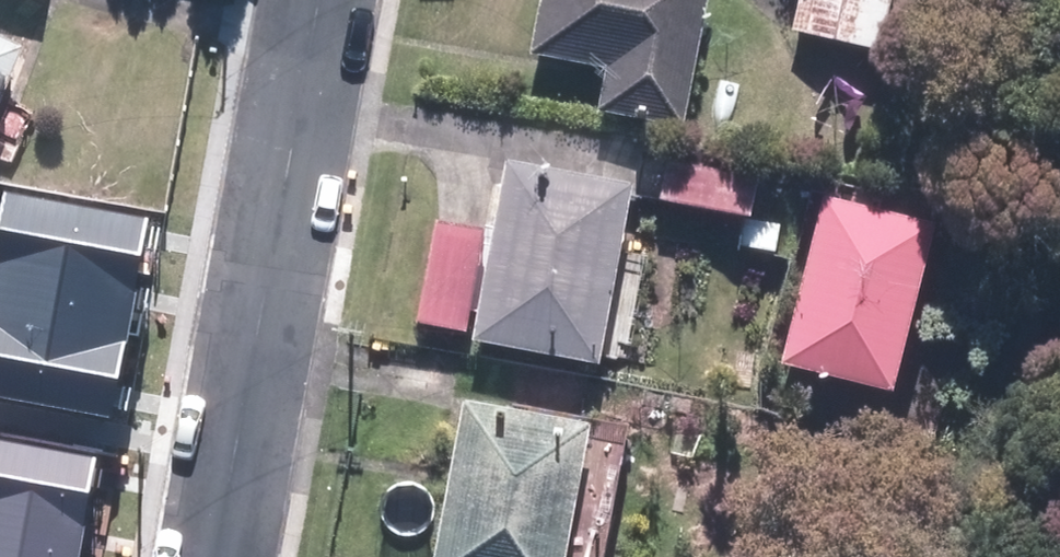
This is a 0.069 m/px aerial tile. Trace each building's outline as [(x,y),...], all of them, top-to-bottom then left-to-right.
[(706,0),(541,0),(529,59),(611,75),(604,111),(682,126),(706,0)] [(795,33),(886,51),(896,0),(801,0),(795,33)] [(29,45),(0,32),(0,111),(29,45)] [(441,221),(421,332),(608,365),(640,183),(509,159),(496,230),(441,221)] [(669,162),(664,202),(746,213),(742,243),(773,247),(782,178),(669,162)] [(0,221),(0,261),(135,286),(148,219),(6,193),(0,221)] [(943,220),(827,194),(789,364),(905,390),(943,220)] [(0,261),(0,321),(124,345),(135,286),(0,261)] [(0,321),(0,397),(110,418),(124,345),(0,321)] [(470,397),(439,556),(569,556),(595,421),(470,397)] [(82,529),(96,458),(0,440),(0,513),(82,529)] [(82,529),(0,513),(0,556),(77,556),(82,529)]
